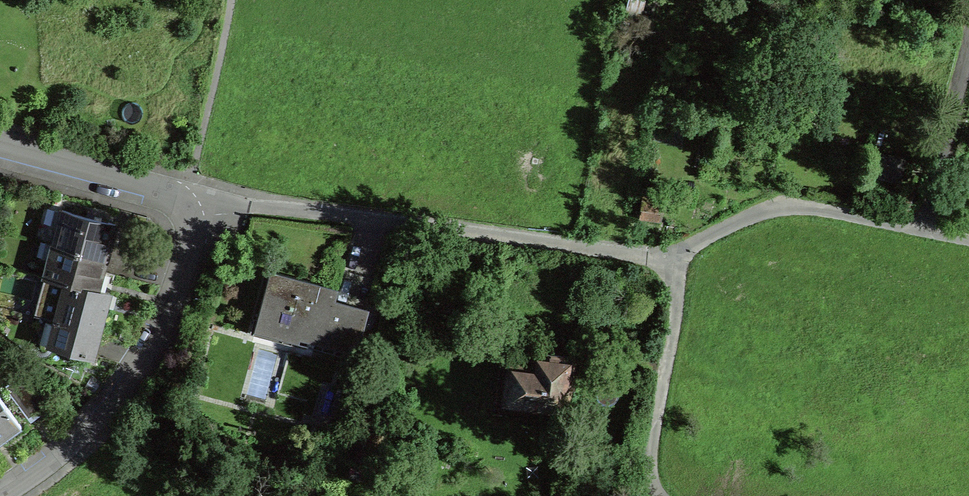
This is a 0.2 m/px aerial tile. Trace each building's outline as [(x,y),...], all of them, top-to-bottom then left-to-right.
[(658,219),(660,203),(643,201),(641,216),(644,217),(658,219)] [(62,210),(53,243),(106,258),(107,253),(115,224),(62,210)] [(98,286),(106,258),(53,243),(44,276),(65,282),(97,290),(98,286)] [(356,351),(367,309),(333,300),(336,289),(289,276),(271,271),(257,322),(294,332),(294,334),(356,351)] [(109,294),(97,290),(65,282),(54,323),(62,325),(56,346),(93,356),(105,309),(109,294)] [(534,357),(524,355),(523,363),(509,361),(504,401),(548,407),(546,421),(565,423),(575,357),(545,353),(536,351),(537,349),(535,349),(534,357)] [(17,377),(4,386),(28,418),(53,400),(17,377)] [(22,430),(0,401),(0,446),(22,430)]
